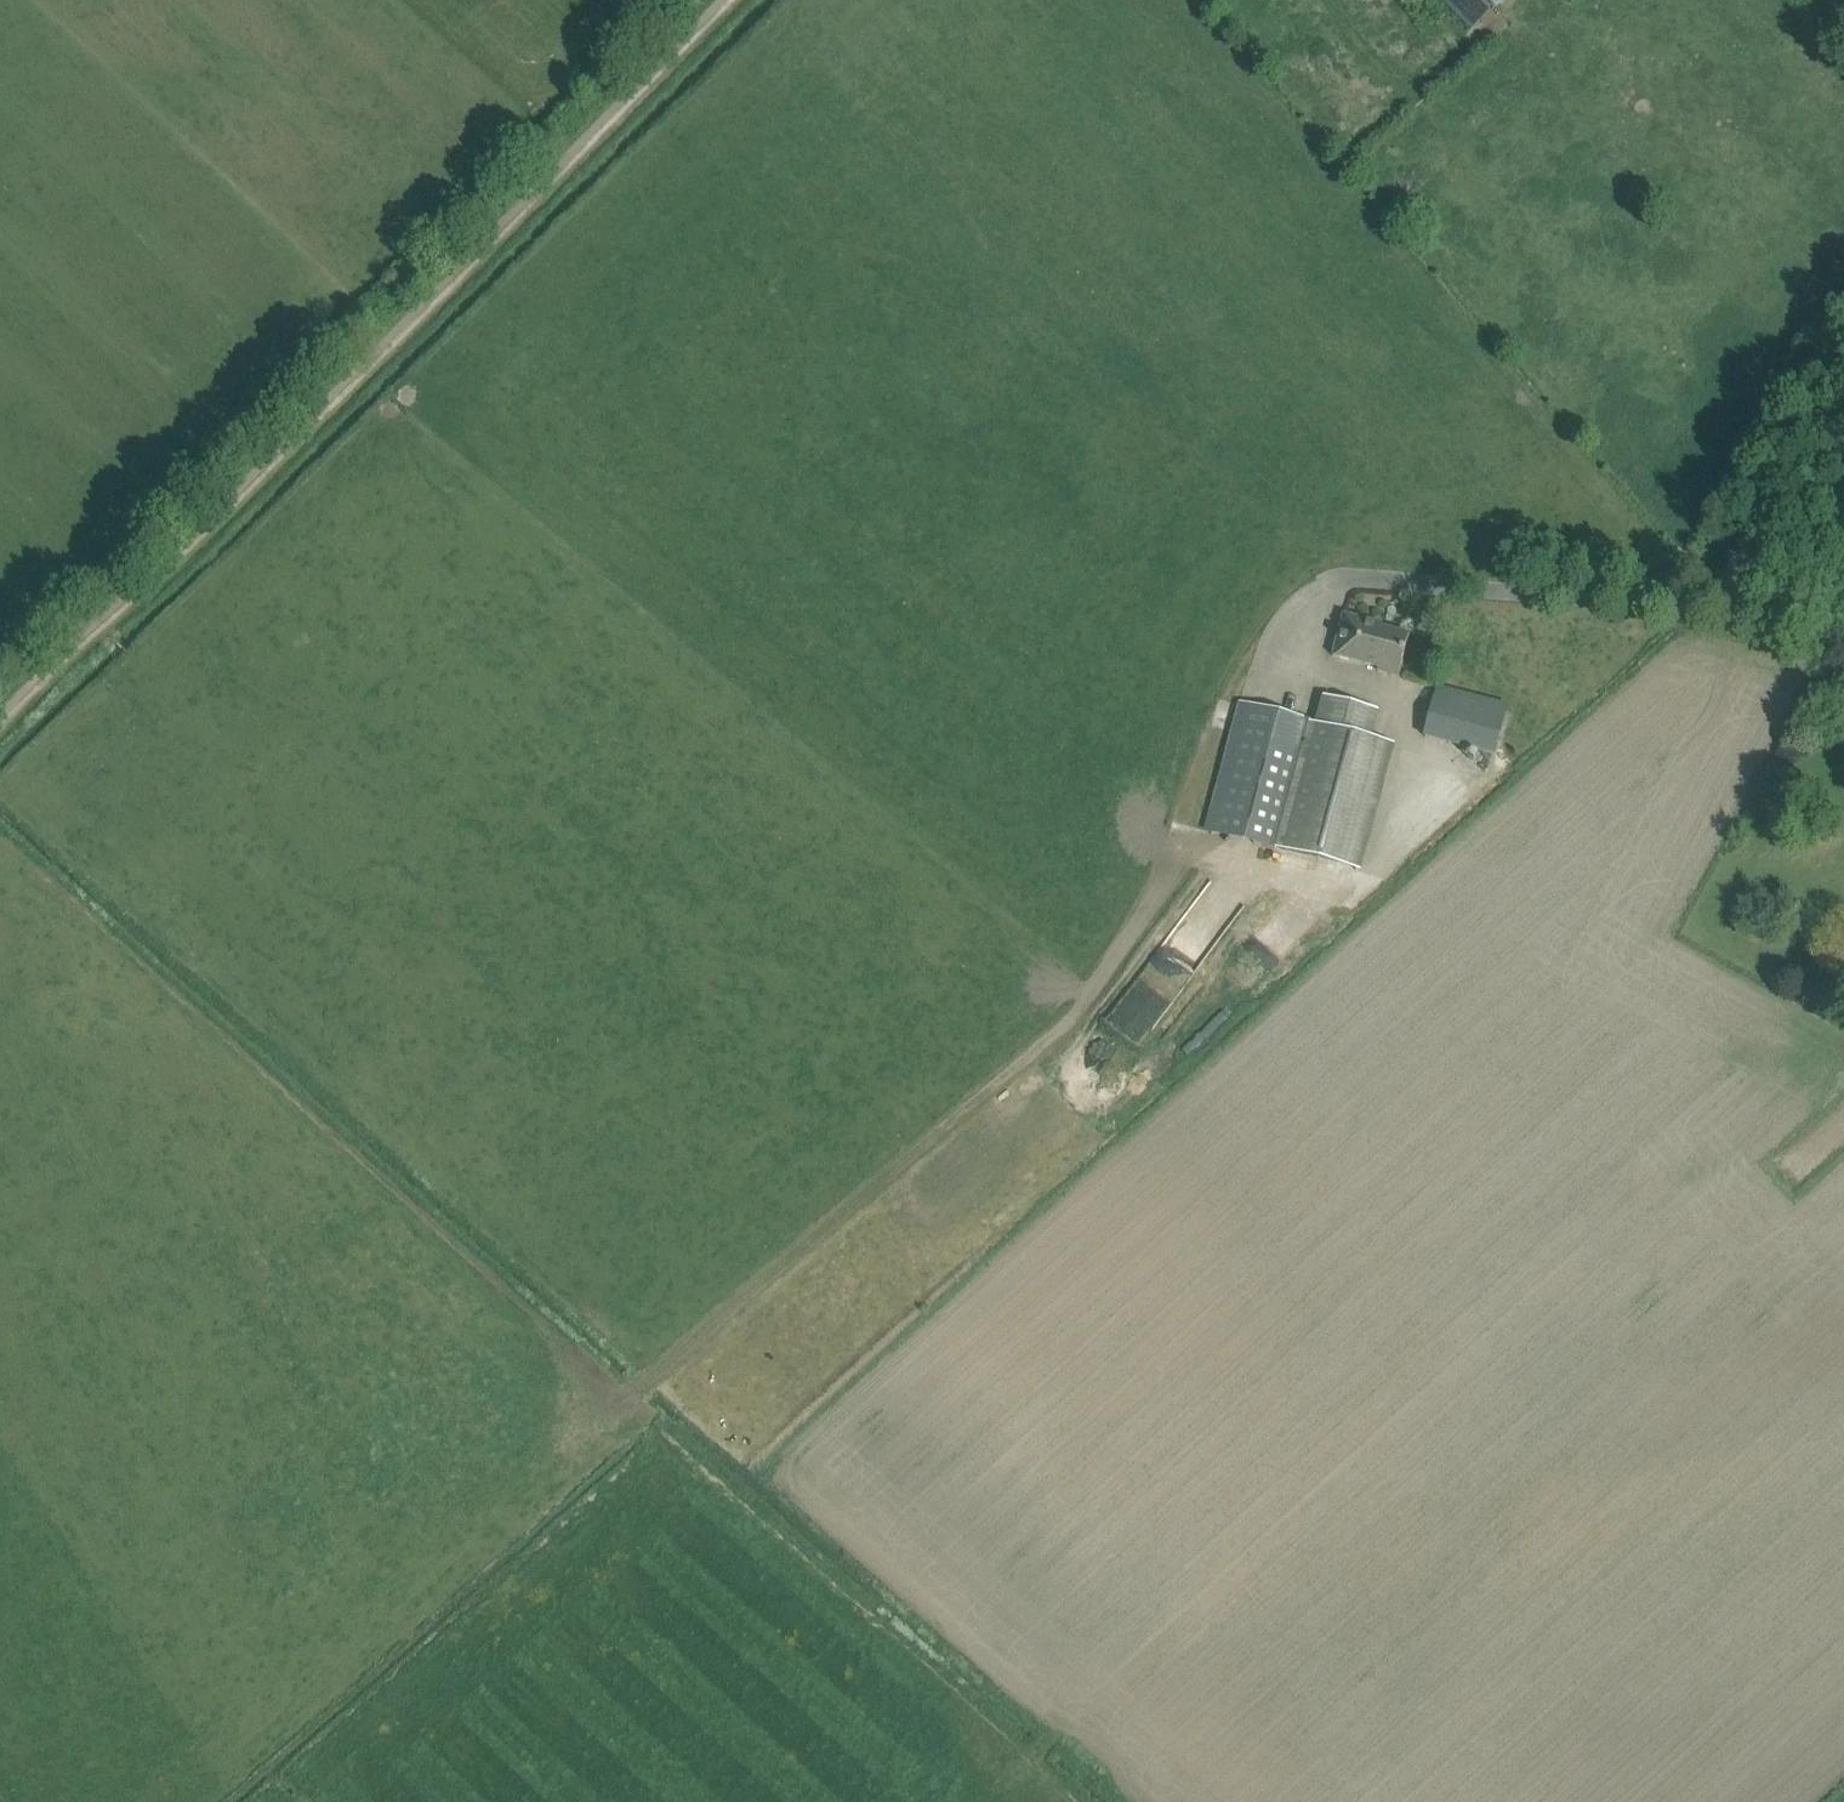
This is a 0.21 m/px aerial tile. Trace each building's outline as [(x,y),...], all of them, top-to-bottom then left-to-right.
[(1493,9),(1495,11),(1506,0),(1484,0),(1493,9)] [(1345,615),(1334,657),(1379,668),(1378,672),(1399,677),(1410,635),(1382,628),(1383,625),(1345,615)] [(1495,758),(1501,734),(1508,706),(1439,688),(1425,738),(1495,758)] [(1374,740),(1381,712),(1323,696),(1316,724),(1241,704),(1208,830),(1362,870),(1395,745),(1374,740)]
